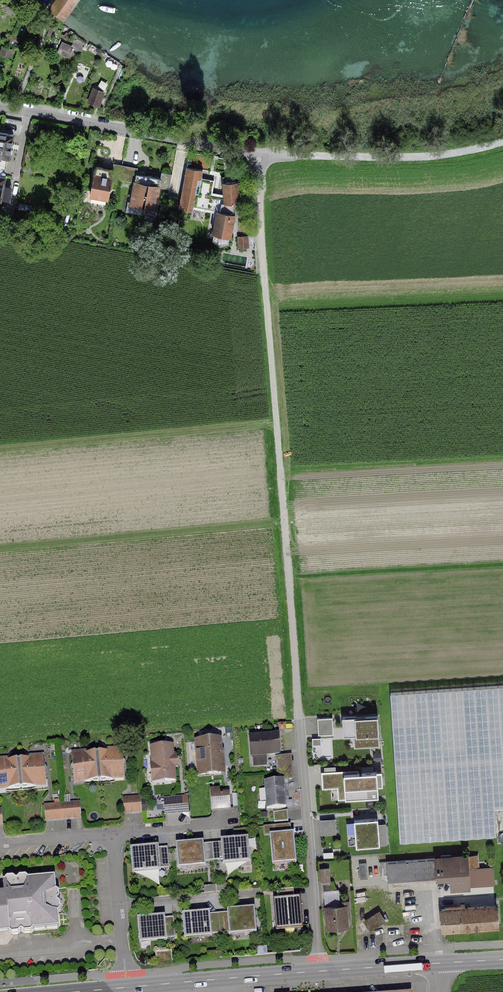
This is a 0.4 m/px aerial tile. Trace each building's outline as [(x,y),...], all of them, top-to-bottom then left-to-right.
[(82,0),(55,0),(48,9),(65,22),(82,0)] [(74,48),(62,43),(57,54),(69,59),(74,48)] [(1,46),(0,50),(0,55),(11,58),(13,49),(1,46)] [(106,94),(93,89),(87,104),(100,109),(106,94)] [(0,132),(0,163),(9,165),(15,135),(0,132)] [(29,147),(27,157),(38,160),(41,149),(29,147)] [(218,156),(189,150),(178,208),(207,214),(218,156)] [(94,167),(89,196),(108,200),(110,188),(114,170),(112,170),(94,167)] [(155,215),(161,185),(162,179),(145,175),(136,174),(135,181),(133,180),(133,182),(128,210),(155,215)] [(240,208),(238,184),(222,185),(224,209),(240,208)] [(213,194),(209,206),(219,208),(222,196),(213,194)] [(235,219),(215,216),(210,239),(230,243),(235,219)] [(246,223),(238,223),(238,233),(247,233),(246,223)] [(248,237),(238,237),(238,250),(248,250),(248,237)] [(401,839),(497,834),(495,807),(502,807),(502,684),(392,691),(401,839)] [(377,715),(342,716),(343,735),(361,734),(361,747),(379,746),(377,715)] [(317,720),(318,733),(334,732),(332,718),(317,720)] [(278,731),(249,734),(252,768),(267,766),(266,756),(280,755),(278,731)] [(222,736),(196,738),(198,776),(225,774),(222,736)] [(331,756),(330,740),(322,740),(323,756),(331,756)] [(151,787),(178,785),(175,743),(149,745),(151,787)] [(123,749),(98,751),(100,783),(125,781),(123,749)] [(98,751),(73,753),(76,785),(100,783),(98,751)] [(41,754),(18,756),(21,790),(44,788),(41,754)] [(0,757),(0,792),(21,790),(18,756),(0,757)] [(291,757),(276,758),(278,779),(292,778),(291,757)] [(381,768),(322,772),(322,787),(336,787),(337,790),(345,790),(346,798),(377,797),(376,785),(382,784),(381,768)] [(284,780),(265,781),(268,809),(286,808),(284,780)] [(230,789),(210,791),(211,800),(211,810),(231,808),(230,799),(230,789)] [(123,796),(124,816),(143,815),(141,794),(123,796)] [(188,795),(163,797),(164,815),(189,814),(188,795)] [(45,802),(47,824),(81,822),(79,799),(45,802)] [(287,812),(274,813),(274,823),(288,822),(287,812)] [(336,819),(320,820),(320,836),(337,835),(336,819)] [(378,820),(354,821),(356,847),(379,845),(378,820)] [(290,824),(263,826),(264,833),(291,831),(290,824)] [(293,833),(269,835),(272,863),(296,861),(293,833)] [(247,837),(220,839),(222,864),(249,862),(247,837)] [(202,842),(175,844),(177,866),(204,864),(202,842)] [(219,842),(203,844),(205,861),(221,859),(219,842)] [(157,845),(130,847),(132,873),(159,871),(157,845)] [(169,867),(167,847),(158,847),(160,868),(169,867)] [(386,860),(388,882),(480,876),(478,855),(386,860)] [(320,868),(320,881),(330,880),(330,867),(320,868)] [(5,929),(67,924),(64,879),(0,883),(0,892),(0,894),(0,951),(7,950),(5,929)] [(293,888),(277,889),(277,898),(294,897),(293,888)] [(339,889),(325,890),(326,901),(340,900),(339,889)] [(299,897),(274,899),(275,929),(301,927),(299,897)] [(500,901),(438,903),(439,932),(501,930),(500,901)] [(347,904),(324,906),(326,928),(349,927),(347,904)] [(253,907),(227,909),(230,935),(256,933),(253,907)] [(379,909),(363,920),(370,931),(386,920),(379,909)] [(208,911),(181,913),(184,939),(210,936),(208,911)] [(226,912),(210,914),(211,934),(228,932),(226,912)] [(163,915),(137,918),(139,943),(165,940),(163,915)] [(175,937),(173,917),(164,918),(166,938),(175,937)]
